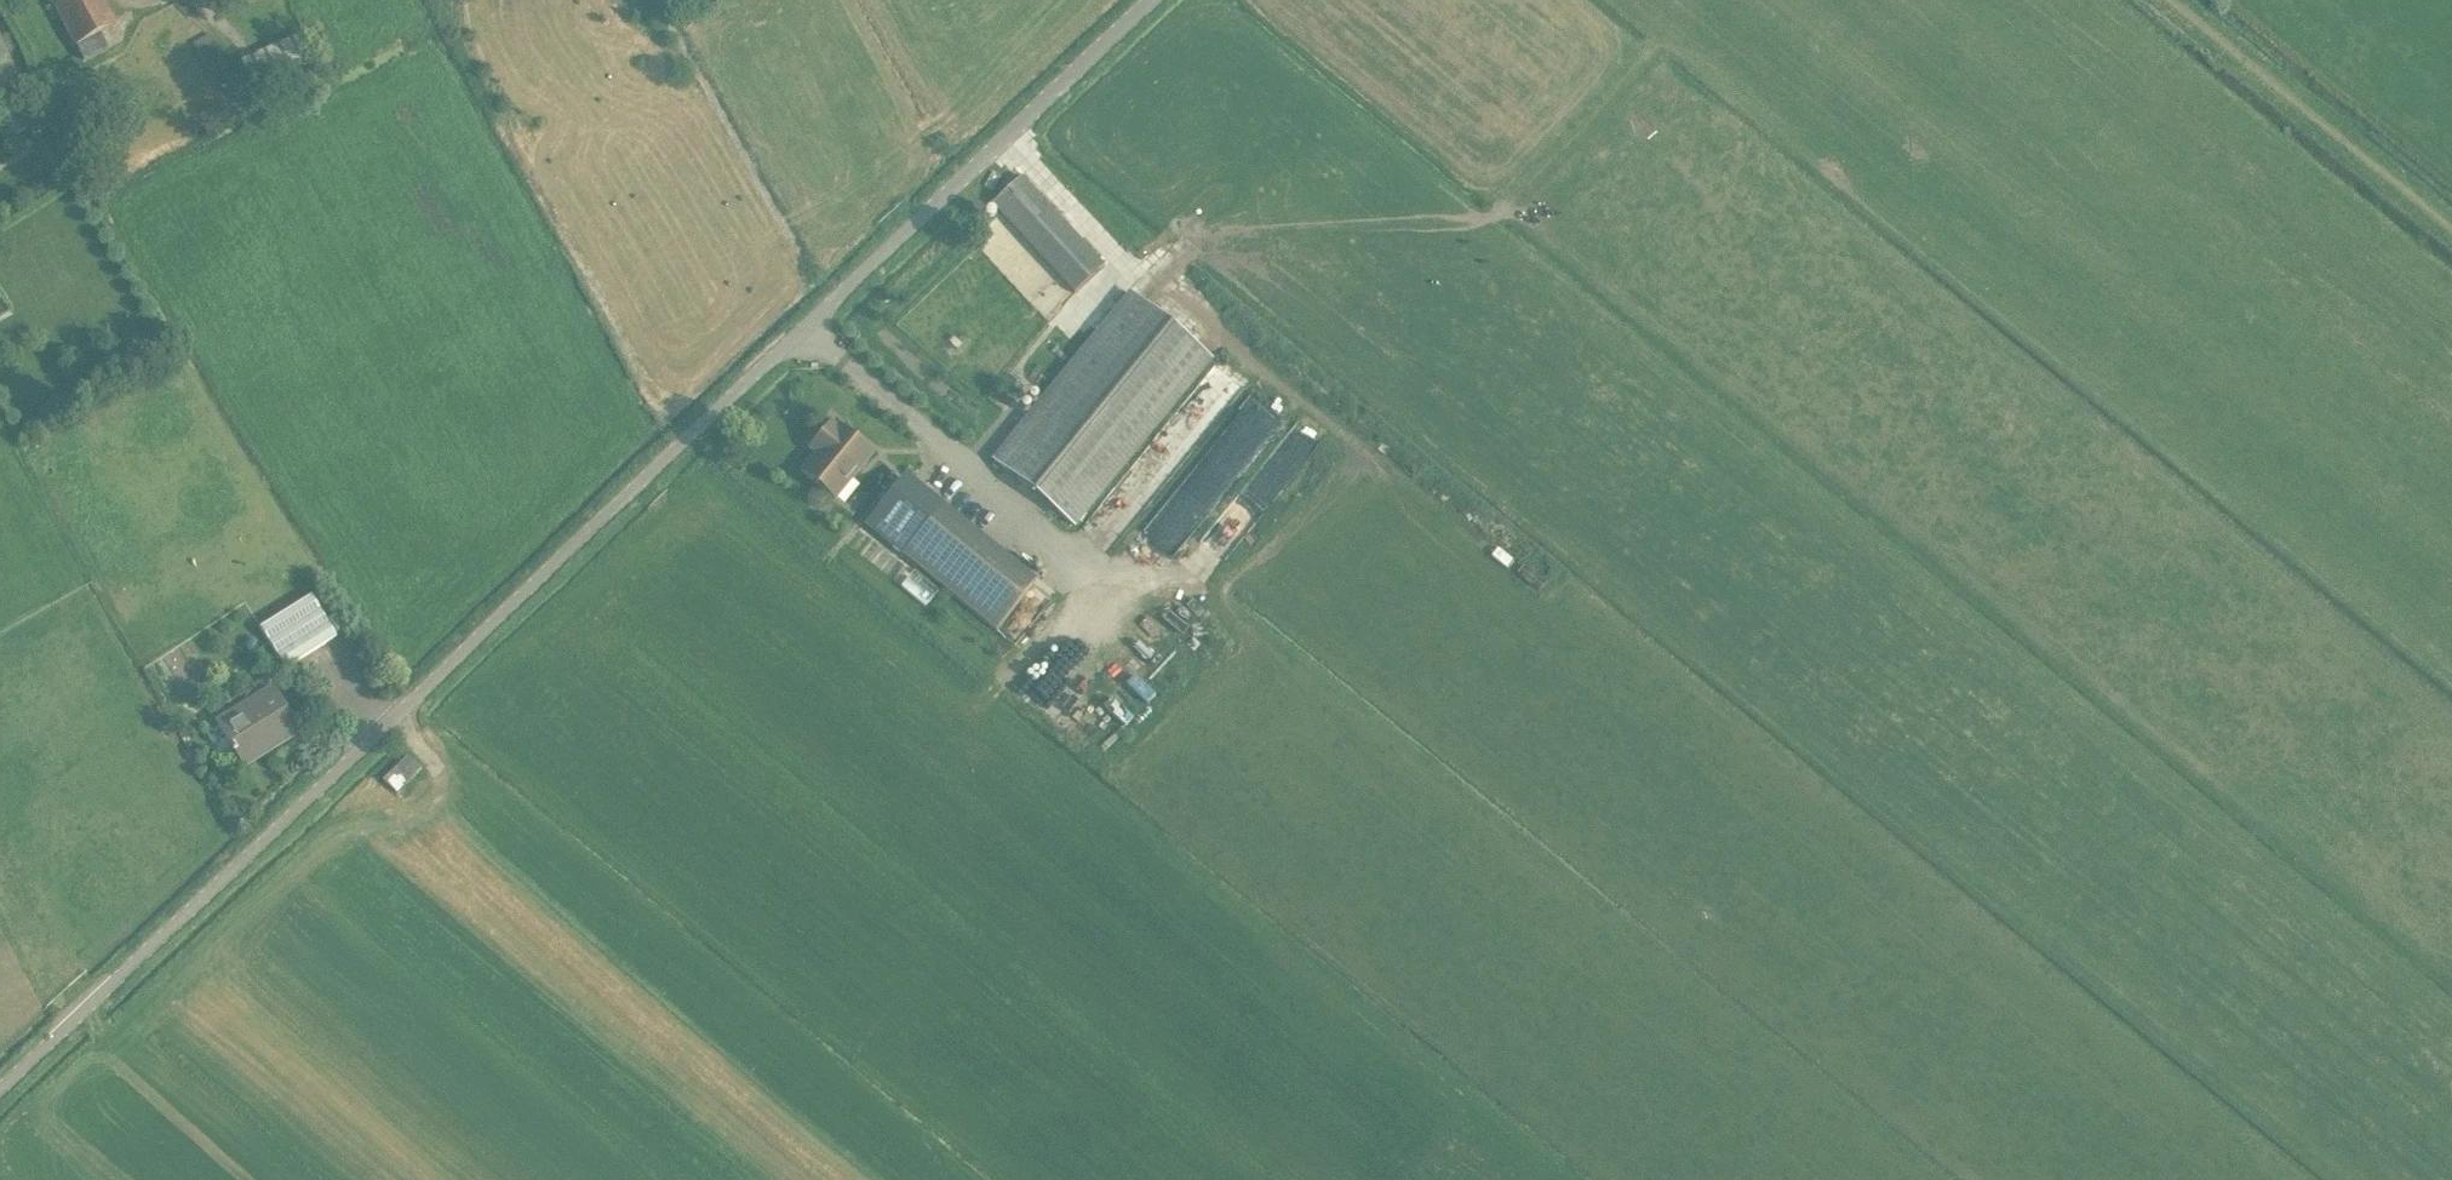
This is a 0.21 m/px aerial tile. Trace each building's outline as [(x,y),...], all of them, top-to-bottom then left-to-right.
[(74,47),(77,46),(84,61),(108,48),(101,34),(116,25),(104,0),(50,0),(74,47)] [(317,74),(299,34),(240,60),(258,100),(317,74)] [(1074,292),(1103,265),(1033,189),(1024,180),(1020,176),(991,203),(1074,292)] [(994,459),(1074,524),(1210,358),(1130,293),(994,459)] [(10,312),(0,296),(0,317),(10,312)] [(801,471),(835,498),(872,453),(838,426),(837,427),(831,423),(810,448),(816,453),(801,471)] [(996,631),(1033,585),(901,478),(864,523),(996,631)] [(260,628),(268,641),(284,668),(295,661),(336,636),(311,596),(260,628)] [(241,762),(274,742),(276,747),(299,732),(271,687),(216,721),(241,762)] [(396,794),(422,771),(408,756),(383,780),(396,794)]
